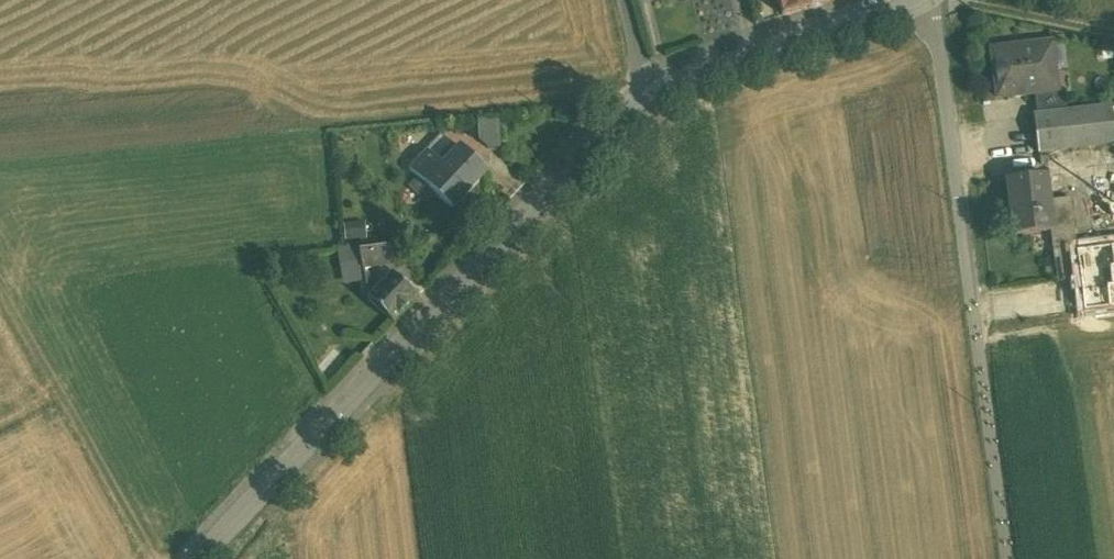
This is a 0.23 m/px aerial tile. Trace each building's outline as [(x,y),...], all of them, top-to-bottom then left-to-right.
[(782,15),(810,7),(810,6),(808,0),(778,0),(782,15)] [(1049,42),(991,49),(997,98),(1034,93),(1056,90),(1055,87),(1049,42)] [(1056,90),(1034,93),(1037,114),(1065,110),(1062,86),(1055,87),(1056,90)] [(1032,114),(1037,153),(1113,143),(1113,126),(1111,104),(1065,110),(1037,114),(1032,114)] [(498,116),(477,119),(478,140),(488,149),(500,148),(498,116)] [(443,166),(427,151),(409,170),(418,179),(410,187),(427,202),(434,194),(452,210),(487,172),(461,148),(443,166)] [(1069,198),(1047,201),(1044,175),(1007,179),(1014,235),(1049,231),(1056,283),(1077,281),(1074,251),(1075,251),(1069,198)] [(364,238),(363,222),(345,223),(346,238),(364,238)] [(390,244),(358,249),(362,266),(393,261),(390,244)] [(1074,251),(1077,281),(1082,312),(1113,308),(1113,246),(1075,251),(1074,251)] [(419,295),(393,271),(368,300),(392,323),(419,295)]
